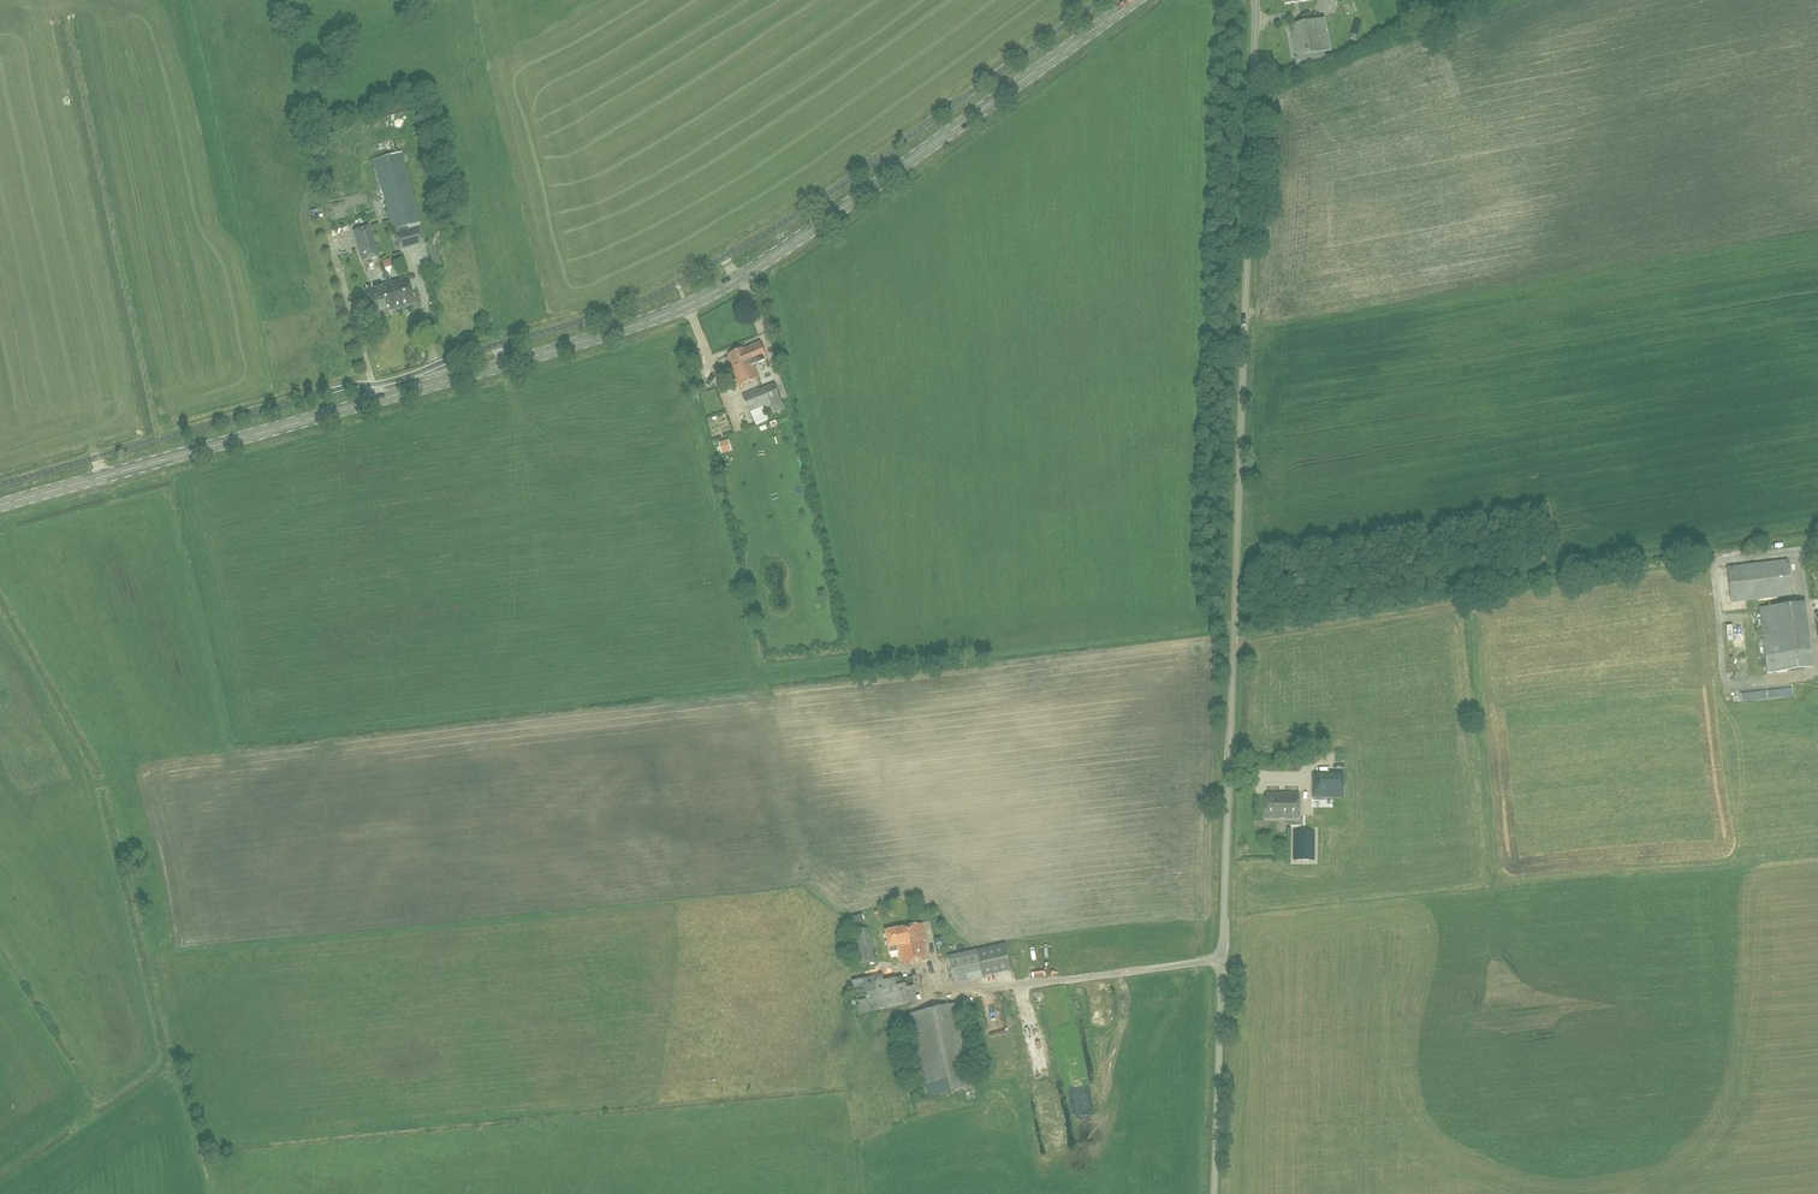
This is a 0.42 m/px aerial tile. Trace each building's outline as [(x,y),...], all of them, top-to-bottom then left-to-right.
[(1302,22),(1288,25),(1294,59),(1295,58),(1309,56),(1302,22)] [(1309,56),(1295,58),(1297,70),(1327,64),(1324,53),(1309,56)] [(380,117),(416,109),(414,103),(379,112),(380,117)] [(385,211),(391,231),(396,229),(398,233),(408,230),(406,226),(421,222),(400,152),(373,160),(387,210),(385,211)] [(356,208),(369,206),(367,198),(355,200),(356,208)] [(375,243),(370,226),(353,231),(361,260),(379,255),(377,250),(384,248),(382,241),(375,243)] [(394,249),(421,240),(418,228),(390,236),(394,249)] [(386,284),(393,309),(414,303),(407,278),(386,284)] [(373,315),(393,309),(386,284),(365,290),(373,315)] [(767,360),(760,343),(745,349),(729,355),(734,366),(731,367),(739,386),(759,378),(754,365),(767,360)] [(763,388),(744,396),(750,412),(751,412),(763,407),(766,413),(772,411),(773,414),(785,409),(775,383),(763,388)] [(1731,602),(1792,595),(1788,560),(1727,567),(1731,602)] [(1767,673),(1805,669),(1797,603),(1759,608),(1767,673)] [(1751,675),(1752,668),(1743,667),(1743,675),(1751,675)] [(1767,691),(1767,699),(1779,698),(1779,690),(1767,691)] [(1343,797),(1344,774),(1313,773),(1313,793),(1310,793),(1310,797),(1343,797)] [(1299,819),(1299,793),(1266,793),(1265,819),(1299,819)] [(1313,860),(1314,831),(1295,831),(1294,860),(1313,860)] [(927,960),(924,941),(926,940),(923,924),(885,931),(888,947),(889,947),(890,953),(898,952),(897,945),(900,945),(904,964),(927,960)] [(856,964),(874,961),(867,928),(850,932),(856,964)] [(954,983),(1011,969),(1005,942),(947,956),(954,983)] [(883,983),(881,975),(852,982),(857,1005),(859,1014),(917,1001),(912,976),(883,983)] [(928,1096),(976,1085),(957,1004),(910,1014),(928,1096)]
